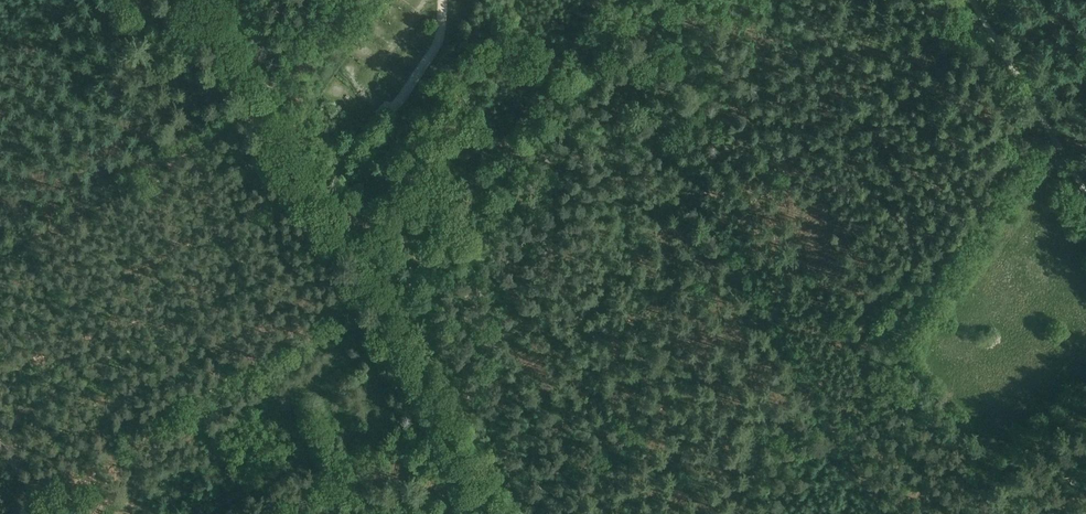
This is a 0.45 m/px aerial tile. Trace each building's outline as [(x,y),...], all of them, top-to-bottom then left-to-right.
[(391,15),(386,18),(390,28),(396,25),(391,15)] [(371,42),(381,45),(384,38),(373,35),(371,42)] [(349,103),(354,97),(339,85),(334,92),(349,103)]
